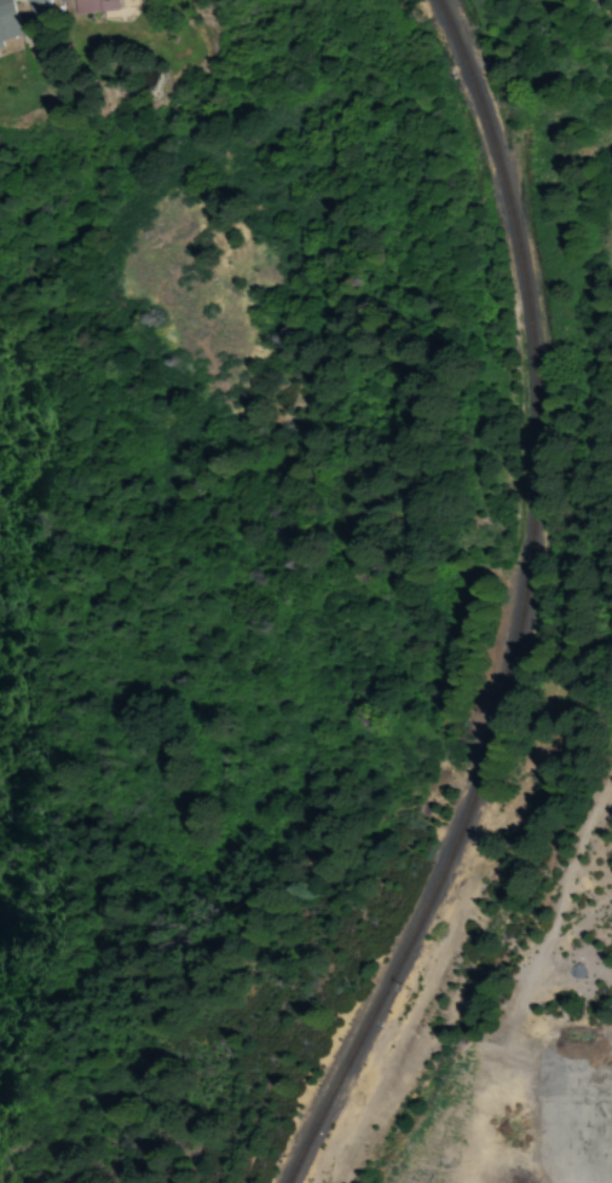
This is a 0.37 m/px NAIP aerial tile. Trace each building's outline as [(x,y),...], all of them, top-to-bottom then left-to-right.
[(10,0),(0,0),(0,42),(20,36),(10,0)] [(50,13),(47,0),(26,0),(30,17),(50,13)] [(118,11),(117,0),(73,0),(74,15),(118,11)]
